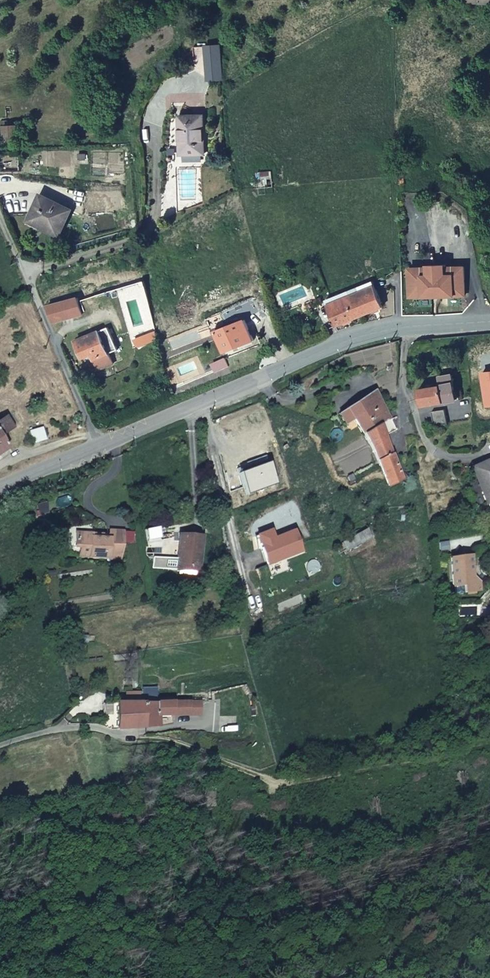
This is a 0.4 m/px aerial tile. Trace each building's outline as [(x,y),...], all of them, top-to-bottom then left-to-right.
[(225,60),(210,60),(210,94),(225,94),(225,60)] [(207,114),(184,116),(185,156),(189,155),(205,154),(209,154),(207,114)] [(18,120),(14,120),(13,123),(6,124),(6,138),(18,139),(18,120)] [(46,226),(59,231),(71,204),(42,190),(32,212),(49,220),(46,226)] [(431,268),(412,268),(412,297),(434,297),(434,293),(444,293),(444,297),(466,298),(466,269),(447,269),(447,266),(431,266),(431,268)] [(374,278),(328,298),(339,323),(385,304),(374,278)] [(79,295),(70,297),(75,314),(84,312),(79,295)] [(70,297),(57,301),(62,318),(75,314),(70,297)] [(57,301),(47,304),(53,320),(62,318),(57,301)] [(223,349),(253,340),(247,319),(217,328),(223,349)] [(99,367),(113,361),(109,351),(119,347),(110,325),(77,338),(83,355),(92,351),(99,367)] [(156,329),(136,337),(138,344),(157,336),(156,329)] [(442,406),(458,402),(452,376),(436,379),(438,388),(442,406)] [(421,410),(442,406),(438,388),(418,393),(421,410)] [(364,433),(380,425),(378,421),(387,411),(375,389),(339,412),(347,429),(358,423),(364,433)] [(380,425),(391,419),(387,411),(378,421),(380,425)] [(428,416),(431,427),(445,424),(443,413),(428,416)] [(17,423),(14,419),(10,421),(6,416),(0,420),(0,454),(11,447),(3,435),(14,428),(13,425),(17,423)] [(396,428),(391,419),(380,425),(385,437),(396,428)] [(385,437),(380,425),(364,433),(365,435),(378,462),(388,483),(404,476),(385,437)] [(489,511),(489,464),(489,461),(469,472),(486,506),(487,506),(489,511)] [(156,522),(143,525),(146,538),(159,535),(156,522)] [(255,534),(258,542),(272,537),(269,528),(255,534)] [(272,537),(258,542),(266,563),(301,549),(293,528),(272,537)] [(79,546),(79,555),(108,557),(108,552),(120,553),(121,531),(107,530),(107,534),(75,532),(74,546),(79,546)] [(199,534),(176,532),(175,556),(174,568),(196,569),(199,534)] [(174,568),(175,556),(150,554),(149,566),(174,568)] [(450,560),(454,588),(463,587),(463,594),(480,592),(479,585),(472,578),(469,557),(450,560)] [(300,595),(311,589),(307,581),(296,587),(300,595)] [(193,709),(192,694),(176,696),(177,702),(170,703),(170,711),(193,709)] [(176,696),(143,699),(145,724),(161,722),(160,712),(170,711),(170,703),(177,702),(176,696)] [(145,724),(143,699),(117,702),(119,724),(125,725),(145,724)]
